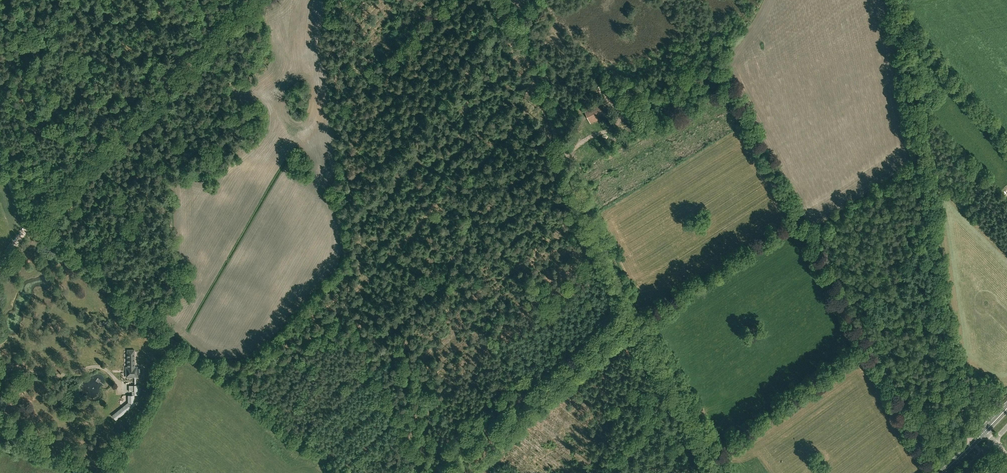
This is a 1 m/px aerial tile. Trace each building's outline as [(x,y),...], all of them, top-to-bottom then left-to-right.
[(726,75),(719,79),(721,86),(729,81),(726,75)] [(608,115),(601,101),(584,110),(591,124),(608,115)] [(660,302),(654,306),(659,313),(664,309),(660,302)] [(128,369),(128,377),(134,376),(136,376),(137,376),(137,374),(141,374),(141,368),(137,368),(137,367),(135,367),(134,349),(127,349),(127,367),(126,367),(126,369),(128,369)] [(136,385),(136,376),(134,376),(134,385),(129,385),(129,391),(132,391),(132,395),(128,395),(128,398),(130,398),(130,402),(128,402),(122,407),(112,415),(116,420),(126,411),(125,410),(128,408),(129,409),(134,405),(134,395),(139,395),(138,385),(136,385)]
